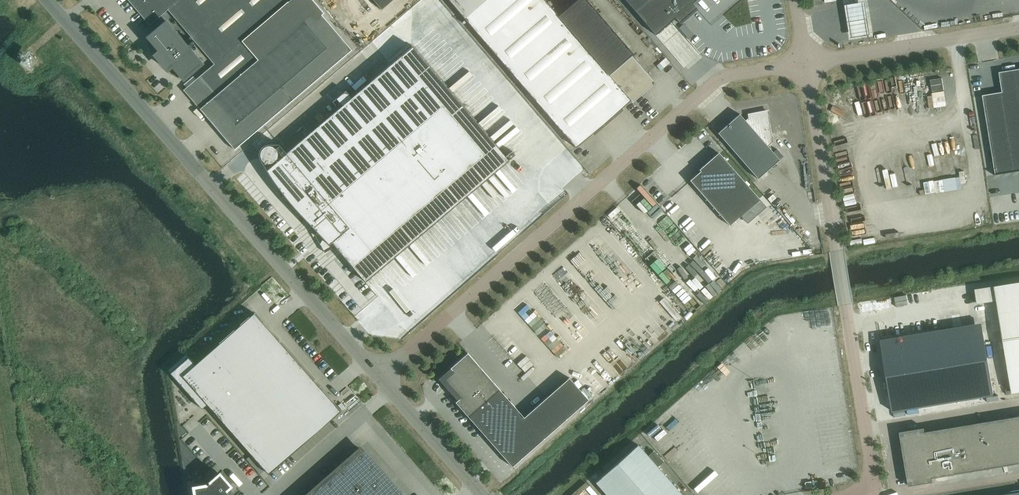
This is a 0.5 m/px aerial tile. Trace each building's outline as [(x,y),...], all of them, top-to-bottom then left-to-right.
[(150,25),(158,18),(162,23),(146,36),(159,52),(155,55),(167,69),(171,66),(183,81),(204,63),(190,47),(196,42),(214,64),(183,90),(234,149),(352,50),(321,14),(324,12),(313,0),(290,0),(288,1),(287,0),(129,0),(150,25)] [(381,9),(392,0),(374,0),(381,9)] [(464,18),(576,147),(631,100),(632,102),(651,86),(652,85),(652,84),(652,83),(653,82),(652,82),(652,81),(652,80),(651,79),(631,55),(633,53),(587,0),(576,0),(558,15),(545,0),(448,0),(464,18)] [(655,35),(675,18),(681,24),(698,9),(692,3),(696,0),(626,0),(655,35)] [(844,3),(849,40),(873,36),(868,0),(865,0),(844,3)] [(313,224),(315,223),(352,266),(485,154),(402,55),(352,97),(346,90),(332,101),(339,109),(286,153),(279,144),(267,144),(261,147),(260,148),(259,152),(259,157),(264,167),(276,184),(280,181),(310,218),(309,221),(310,223),(313,224)] [(452,85),(463,75),(455,67),(444,77),(452,85)] [(1018,171),(1018,68),(999,72),(1002,92),(983,95),(996,175),(1018,171)] [(933,79),(936,90),(941,89),(938,77),(933,79)] [(465,87),(458,93),(467,103),(473,97),(465,87)] [(927,107),(936,107),(935,96),(927,96),(927,107)] [(483,109),(476,112),(479,119),(486,116),(483,109)] [(773,141),(767,111),(749,114),(750,120),(747,120),(746,121),(739,113),(717,133),(758,179),(780,159),(768,146),(773,141)] [(720,154),(690,180),(729,226),(759,199),(720,154)] [(976,289),(978,304),(998,300),(1013,392),(1018,391),(1018,282),(976,289)] [(189,358),(173,373),(203,407),(207,404),(263,467),(269,474),(340,410),(254,312),(195,364),(189,358)] [(880,336),(891,408),(994,393),(982,319),(880,336)] [(542,323),(534,330),(539,336),(547,329),(542,323)] [(553,336),(545,342),(548,346),(556,340),(553,336)] [(554,355),(563,347),(560,344),(551,351),(554,355)] [(523,417),(467,353),(450,368),(452,370),(441,379),(459,399),(455,402),(512,466),(588,399),(569,378),(523,417)] [(741,372),(750,364),(746,360),(737,368),(741,372)] [(210,409),(206,414),(216,425),(221,420),(210,409)] [(909,486),(934,481),(933,477),(1018,463),(1018,416),(925,432),(925,427),(900,431),(909,486)] [(638,444),(595,482),(607,494),(683,494),(638,444)] [(307,494),(401,494),(360,448),(307,494)] [(241,473),(250,480),(258,471),(249,463),(241,473)] [(219,473),(206,484),(194,486),(195,494),(231,494),(234,493),(229,487),(231,485),(219,473)]
